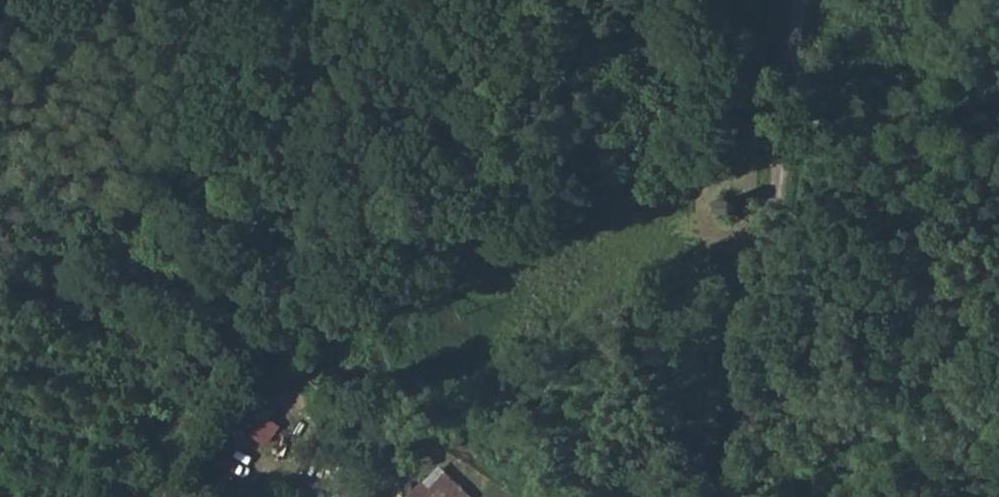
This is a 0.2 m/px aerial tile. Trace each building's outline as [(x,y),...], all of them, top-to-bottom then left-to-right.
[(723,200),(722,211),(732,212),(733,202),(723,200)] [(233,432),(251,445),(298,383),(283,371),(268,387),(266,385),(233,432)] [(439,472),(412,496),(465,496),(439,472)]
